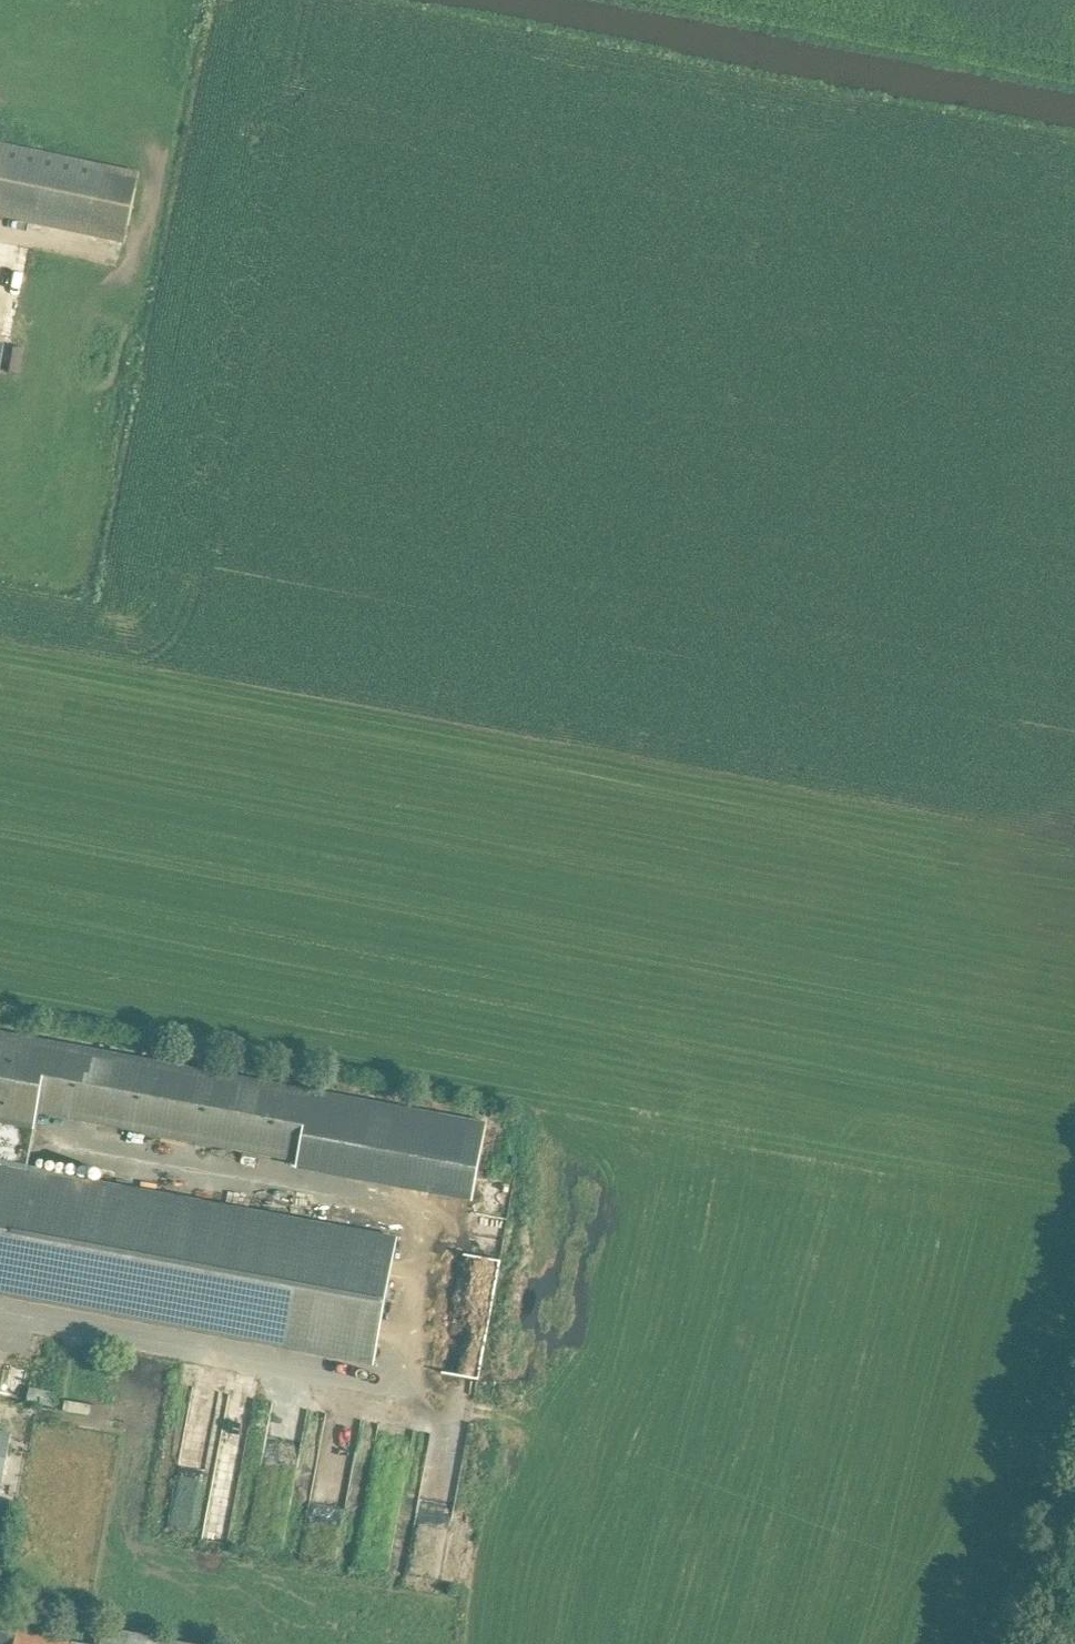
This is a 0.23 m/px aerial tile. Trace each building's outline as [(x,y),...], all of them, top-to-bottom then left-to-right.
[(126,244),(141,173),(0,143),(0,217),(126,244)] [(18,374),(24,348),(13,345),(7,372),(18,374)] [(27,1171),(35,1129),(39,1110),(475,1191),(487,1125),(0,1034),(0,1166),(27,1171)] [(374,1361),(397,1240),(27,1171),(0,1166),(0,1291),(374,1361)] [(3,1482),(12,1433),(11,1433),(10,1437),(0,1435),(0,1481),(3,1482)] [(100,1643),(197,1643),(103,1627),(100,1643)] [(15,1643),(71,1643),(72,1641),(18,1630),(15,1643)]
